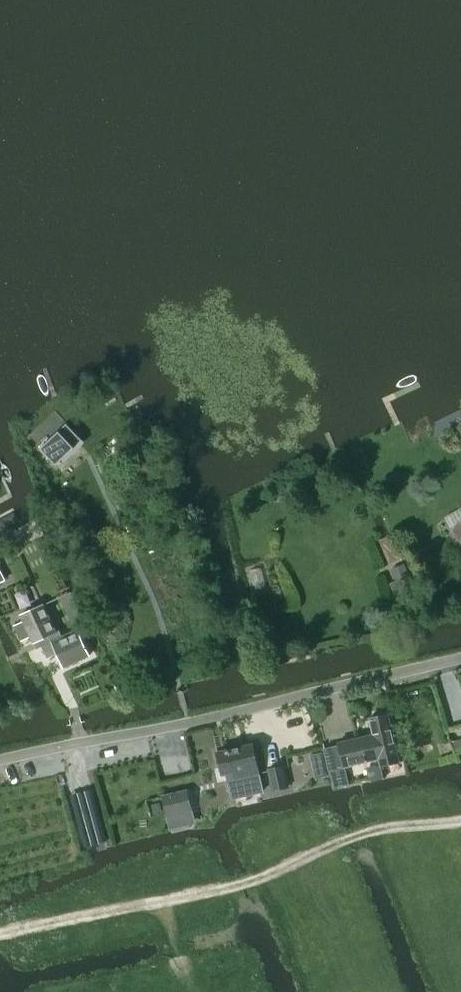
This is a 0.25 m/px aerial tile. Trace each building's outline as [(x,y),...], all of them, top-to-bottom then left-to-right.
[(66,424),(39,449),(55,465),(82,440),(66,424)] [(453,529),(460,543),(460,524),(453,529)] [(382,539),(379,540),(390,564),(402,558),(392,535),(390,536),(382,539)] [(402,564),(390,569),(398,588),(410,583),(402,564)] [(43,604),(20,615),(23,621),(14,625),(21,641),(22,641),(30,637),(33,643),(39,640),(47,658),(57,653),(63,667),(89,655),(77,629),(62,637),(60,633),(57,634),(43,604)] [(373,733),(338,742),(344,767),(379,759),(380,766),(399,761),(388,713),(369,718),(373,733)] [(454,753),(460,752),(460,738),(451,740),(454,753)] [(259,776),(252,744),(217,752),(222,775),(227,774),(229,782),(259,776)] [(272,790),(288,787),(283,766),(268,769),(272,790)] [(380,766),(367,769),(370,782),(383,779),(380,766)] [(167,816),(190,811),(185,790),(162,796),(167,816)]
